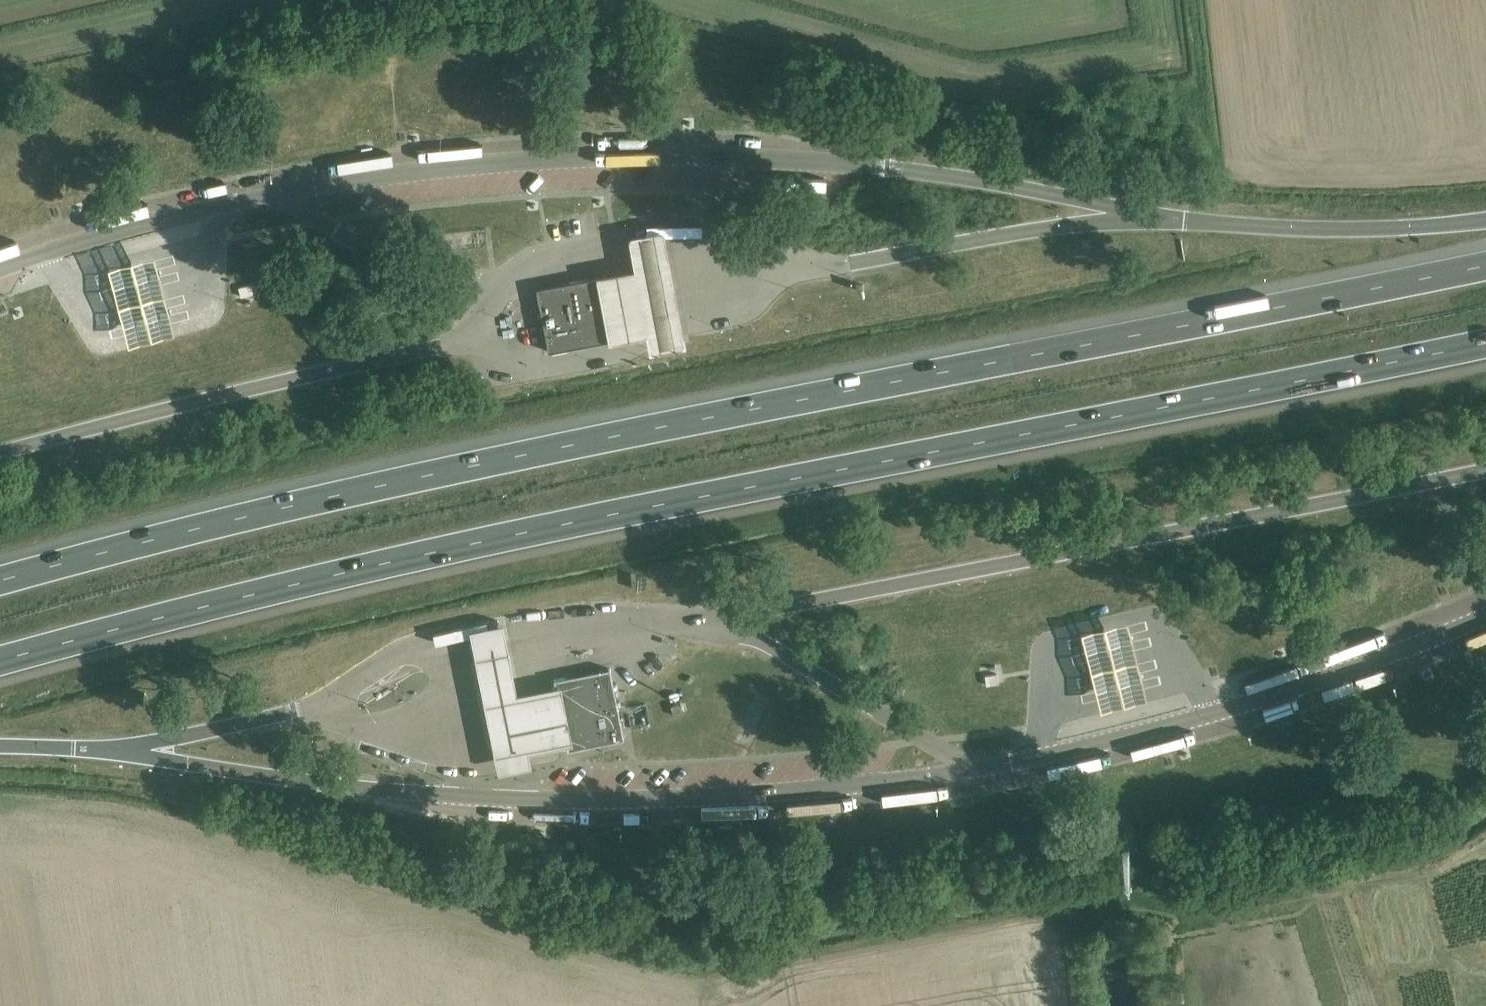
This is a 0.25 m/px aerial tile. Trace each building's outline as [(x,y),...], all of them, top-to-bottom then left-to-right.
[(574,134),(574,142),(607,144),(607,135),(574,134)] [(613,336),(615,346),(649,340),(652,355),(687,349),(665,235),(630,241),(636,272),(603,279),(613,336)] [(156,260),(109,273),(129,352),(175,339),(156,260)] [(536,288),(536,290),(547,349),(549,351),(551,352),(611,340),(613,339),(613,336),(603,279),(601,275),(598,275),(538,286),(536,288)] [(504,615),(462,624),(491,773),(534,766),(530,750),(567,743),(556,686),(520,693),(504,615)] [(1143,705),(1124,627),(1076,638),(1097,717),(1143,705)] [(1263,670),(1266,680),(1299,670),(1296,659),(1263,670)] [(568,750),(624,738),(610,668),(554,679),(556,686),(567,743),(568,750)] [(1320,702),(1316,689),(1265,704),(1269,718),(1320,702)] [(684,712),(681,702),(671,706),(675,715),(684,712)] [(1108,828),(1120,825),(1118,815),(1105,818),(1108,828)]
